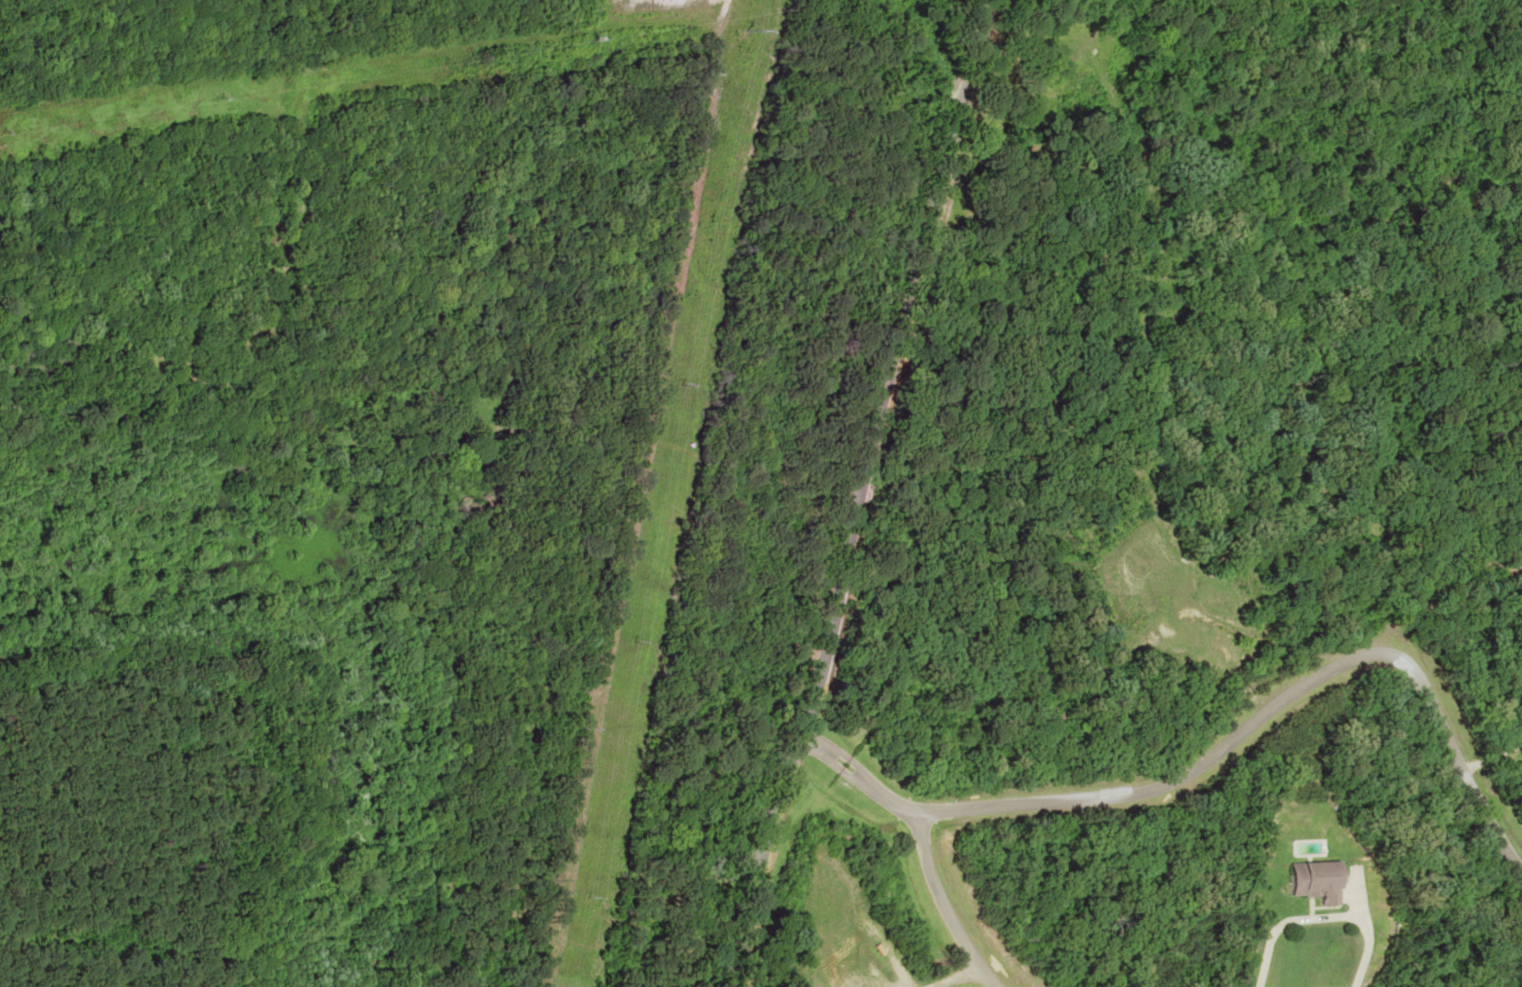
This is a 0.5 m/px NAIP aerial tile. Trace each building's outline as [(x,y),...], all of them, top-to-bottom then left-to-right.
[(1077,71),(1081,64),(1072,59),(1068,66),(1077,71)] [(1325,862),(1277,863),(1277,897),(1306,896),(1306,906),(1326,906),(1325,862)]
